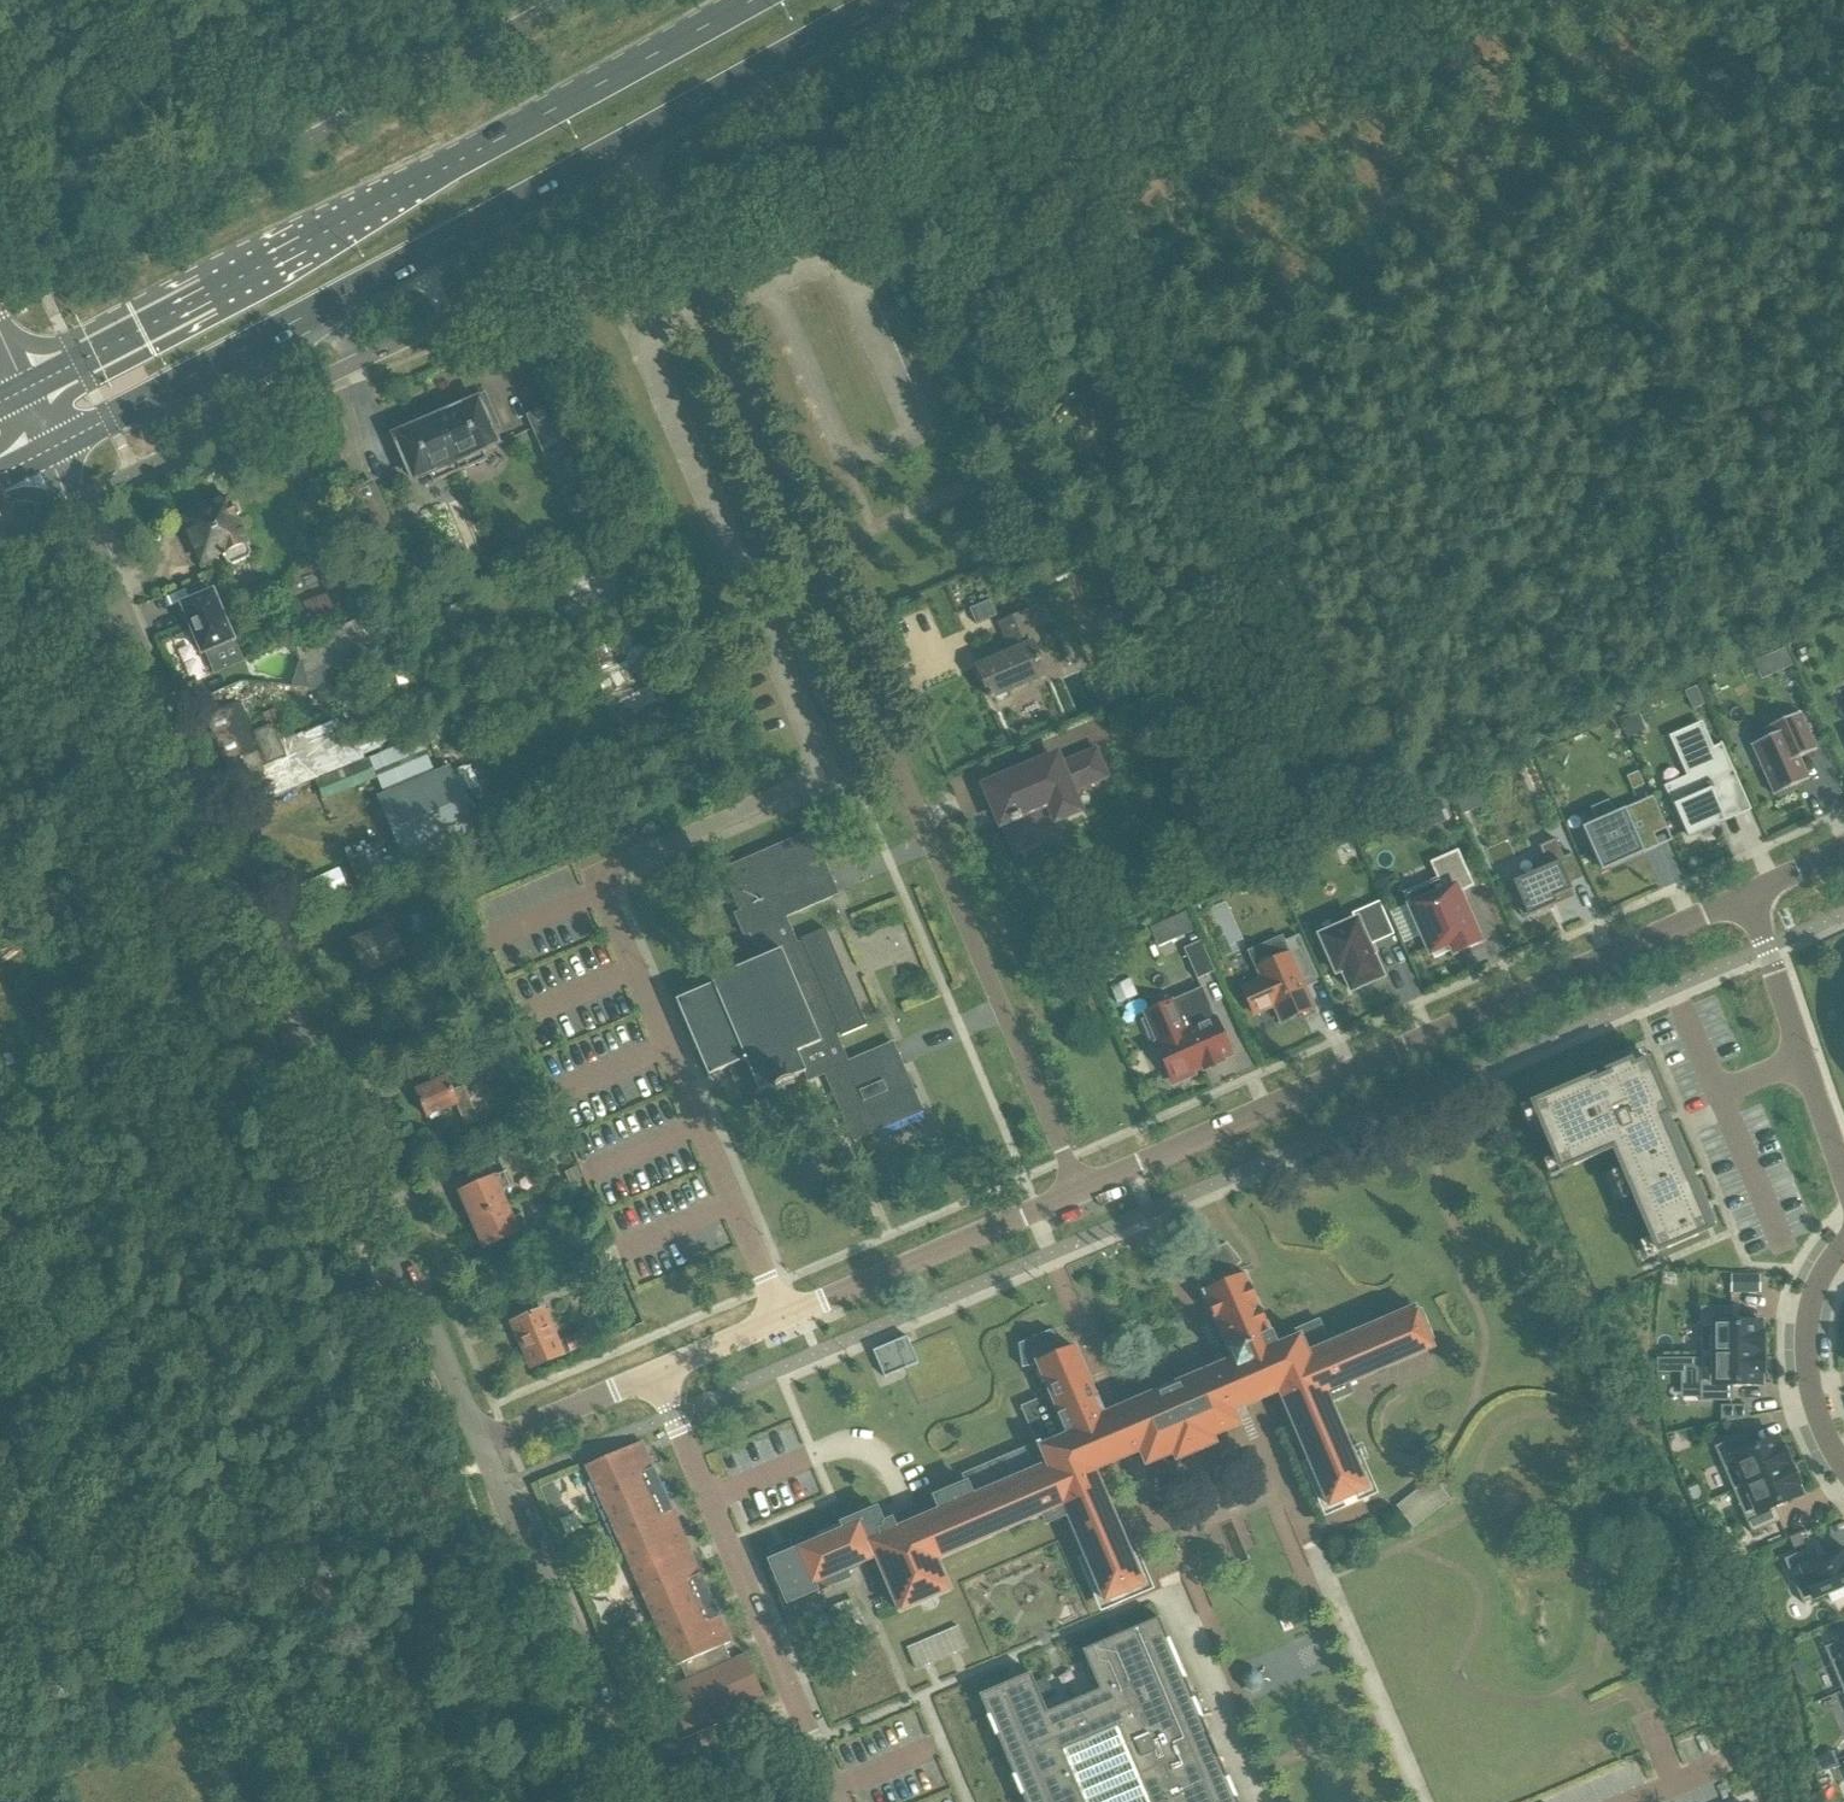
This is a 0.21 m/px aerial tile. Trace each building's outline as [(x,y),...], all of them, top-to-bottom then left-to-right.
[(435,416),(459,472),(466,469),(487,460),(483,450),(488,448),(488,449),(499,444),(480,400),(457,409),(456,407),(435,416)] [(550,406),(527,416),(547,460),(569,450),(550,406)] [(455,474),(459,472),(435,416),(417,423),(418,426),(395,436),(414,480),(425,476),(425,475),(430,473),(434,483),(455,474)] [(597,516),(587,494),(567,502),(577,525),(597,516)] [(239,513),(235,506),(229,505),(227,499),(208,506),(206,503),(190,510),(191,513),(181,518),(200,563),(221,554),(223,559),(224,558),(226,563),(231,566),(248,559),(249,553),(235,518),(239,513)] [(359,508),(369,530),(371,535),(393,525),(381,499),(380,499),(381,501),(361,509),(361,508),(359,508)] [(341,602),(347,618),(391,603),(384,585),(341,602)] [(238,642),(216,588),(181,604),(203,657),(238,642)] [(304,603),(314,630),(344,620),(334,592),(304,603)] [(1117,600),(1105,605),(1111,621),(1123,616),(1117,600)] [(991,698),(1044,677),(1034,652),(1038,650),(1030,629),(1036,626),(1030,611),(997,624),(1009,653),(978,665),(991,698)] [(305,632),(313,629),(310,623),(302,626),(305,632)] [(1771,654),(1779,672),(1793,666),(1786,648),(1771,654)] [(1697,686),(1686,691),(1694,709),(1705,704),(1697,686)] [(246,808),(356,763),(339,719),(281,741),(274,724),(255,732),(241,701),(205,715),(246,808)] [(1780,796),(1797,789),(1795,786),(1798,784),(1796,780),(1808,775),(1800,757),(1817,750),(1801,713),(1782,721),(1786,730),(1753,744),(1775,794),(1779,793),(1780,796)] [(1713,748),(1703,724),(1670,738),(1680,762),(1686,760),(1694,778),(1671,788),(1678,805),(1669,809),(1677,828),(1676,828),(1679,837),(1681,836),(1682,841),(1712,828),(1706,814),(1747,796),(1724,743),(1713,748)] [(419,739),(371,759),(383,789),(432,769),(419,739)] [(1002,822),(1004,821),(1016,849),(1021,847),(1022,850),(1037,843),(1036,841),(1040,839),(1036,828),(1062,816),(1063,820),(1075,815),(1074,811),(1078,810),(1071,793),(1109,777),(1097,749),(1059,765),(1056,758),(988,787),(990,792),(985,794),(996,819),(1000,817),(1002,822)] [(368,760),(317,781),(324,798),(374,777),(368,760)] [(408,866),(480,835),(451,768),(379,798),(408,866)] [(1639,771),(1628,776),(1634,790),(1645,784),(1639,771)] [(1474,784),(1454,793),(1463,814),(1483,805),(1474,784)] [(1441,802),(1423,810),(1431,828),(1449,820),(1441,802)] [(1598,873),(1631,858),(1625,845),(1639,839),(1625,808),(1593,822),(1594,824),(1571,834),(1579,853),(1578,853),(1584,866),(1585,865),(1588,873),(1596,870),(1598,873)] [(706,1077),(726,1069),(744,1112),(764,1103),(760,1093),(770,1088),(775,1094),(793,1086),(792,1079),(803,1074),(806,1082),(823,1075),(851,1141),(920,1112),(891,1043),(845,1062),(835,1038),(864,1026),(824,931),(796,944),(785,920),(839,897),(811,831),(720,869),(737,911),(732,914),(742,937),(747,935),(757,960),(709,980),(710,984),(673,1000),(706,1077)] [(1548,867),(1507,884),(1521,916),(1527,914),(1528,917),(1545,910),(1574,897),(1571,890),(1573,890),(1570,883),(1583,878),(1572,854),(1564,857),(1556,839),(1539,846),(1548,867)] [(1474,887),(1458,850),(1430,862),(1437,878),(1402,893),(1430,956),(1431,955),(1434,960),(1452,952),(1454,957),(1482,944),(1460,893),(1474,887)] [(1368,945),(1367,944),(1392,933),(1379,903),(1354,914),(1356,919),(1318,936),(1335,975),(1342,972),(1351,992),(1382,978),(1373,957),(1376,956),(1370,944),(1368,945)] [(385,928),(376,908),(361,915),(371,936),(351,945),(365,976),(402,959),(387,927),(385,928)] [(1163,922),(1172,941),(1196,930),(1188,911),(1163,922)] [(1316,1010),(1300,972),(1313,966),(1300,938),(1286,944),(1291,955),(1258,970),(1263,981),(1244,989),(1256,1017),(1276,1008),(1283,1024),(1316,1010)] [(1198,980),(1215,972),(1202,941),(1184,949),(1198,980)] [(1157,1044),(1175,1084),(1194,1075),(1192,1072),(1203,1067),(1204,1069),(1224,1061),(1223,1059),(1231,1055),(1202,989),(1146,1014),(1148,1019),(1143,1021),(1152,1040),(1157,1038),(1159,1043),(1157,1044)] [(1669,1116),(1647,1062),(1633,1068),(1631,1062),(1606,1073),(1608,1077),(1596,1083),(1594,1078),(1532,1104),(1561,1171),(1612,1149),(1656,1253),(1708,1231),(1660,1120),(1669,1116)] [(453,1091),(448,1079),(414,1093),(426,1120),(457,1107),(465,1128),(478,1122),(463,1087),(453,1091)] [(578,1167),(565,1172),(570,1184),(583,1178),(578,1167)] [(469,1222),(507,1205),(502,1192),(511,1188),(504,1173),(456,1193),(469,1222)] [(507,1205),(469,1222),(481,1251),(529,1230),(522,1214),(513,1218),(507,1205)] [(1238,1274),(1232,1268),(1242,1262),(1239,1259),(1224,1243),(1194,1256),(1196,1281),(1197,1281),(1210,1279),(1210,1282),(1210,1286),(1199,1291),(1227,1360),(1220,1363),(1113,1409),(1103,1414),(1075,1347),(1067,1350),(1051,1331),(1020,1344),(1023,1367),(1034,1366),(1038,1364),(1039,1367),(1037,1372),(1040,1379),(1046,1381),(1046,1382),(1053,1398),(1037,1404),(1035,1401),(1021,1407),(1037,1443),(963,1474),(967,1484),(935,1497),(941,1510),(913,1522),(896,1529),(892,1520),(891,1521),(884,1524),(877,1509),(840,1525),(842,1529),(842,1530),(796,1550),(791,1552),(787,1545),(775,1550),(772,1551),(775,1559),(766,1563),(785,1606),(787,1604),(816,1591),(814,1586),(812,1582),(832,1573),(855,1563),(872,1556),(896,1613),(904,1610),(950,1590),(936,1560),(1013,1527),(1039,1516),(1044,1528),(1055,1524),(1066,1519),(1103,1602),(1143,1585),(1131,1558),(1093,1473),(1133,1456),(1136,1455),(1141,1469),(1171,1457),(1174,1463),(1216,1445),(1214,1438),(1242,1426),(1235,1410),(1277,1393),(1292,1429),(1311,1473),(1327,1510),(1364,1493),(1368,1492),(1357,1467),(1330,1405),(1351,1395),(1349,1391),(1347,1386),(1432,1349),(1422,1327),(1413,1304),(1412,1305),(1327,1342),(1317,1321),(1314,1323),(1291,1333),(1293,1336),(1286,1339),(1275,1343),(1251,1289),(1243,1272),(1238,1274)] [(604,1249),(583,1258),(576,1261),(583,1275),(610,1265),(604,1249)] [(1731,1277),(1730,1290),(1759,1291),(1760,1278),(1731,1277)] [(1731,1308),(1700,1308),(1701,1355),(1766,1354),(1766,1336),(1762,1336),(1762,1323),(1731,1323),(1731,1308)] [(542,1310),(516,1322),(535,1367),(588,1344),(583,1333),(556,1344),(542,1310)] [(874,1351),(885,1378),(919,1363),(908,1336),(874,1351)] [(1766,1354),(1701,1355),(1701,1402),(1731,1401),(1731,1387),(1762,1386),(1762,1373),(1766,1373),(1766,1354)] [(1700,1399),(1700,1360),(1658,1360),(1658,1374),(1682,1374),(1682,1399),(1700,1399)] [(1743,1436),(1715,1448),(1733,1491),(1793,1465),(1785,1448),(1782,1449),(1777,1437),(1748,1449),(1743,1436)] [(728,1664),(720,1648),(731,1643),(642,1444),(586,1469),(675,1668),(680,1665),(688,1681),(666,1691),(684,1732),(764,1696),(746,1656),(728,1664)] [(1793,1465),(1733,1491),(1752,1534),(1780,1522),(1774,1508),(1802,1496),(1797,1484),(1800,1482),(1793,1465)] [(1435,1480),(1398,1508),(1414,1530),(1451,1502),(1435,1480)] [(554,1483),(541,1489),(551,1510),(563,1505),(554,1483)] [(1799,1535),(1789,1540),(1794,1552),(1805,1547),(1799,1535)] [(568,1555),(573,1565),(586,1558),(581,1548),(568,1555)] [(1782,1560),(1801,1604),(1826,1593),(1830,1603),(1843,1597),(1843,1588),(1843,1586),(1843,1550),(1816,1562),(1810,1548),(1782,1560)] [(979,1695),(1026,1801),(1239,1801),(1159,1617),(1083,1650),(1100,1689),(1047,1712),(1030,1673),(979,1695)] [(1823,1648),(1842,1691),(1843,1690),(1843,1639),(1823,1648)] [(1251,1669),(1247,1670),(1244,1671),(1241,1674),(1239,1678),(1239,1681),(1240,1685),(1242,1689),(1245,1691),(1249,1693),(1253,1692),(1257,1691),(1260,1688),(1262,1685),(1263,1681),(1262,1677),(1261,1674),(1258,1671),(1254,1669),(1251,1669)] [(670,1728),(671,1716),(646,1714),(645,1726),(670,1728)]
